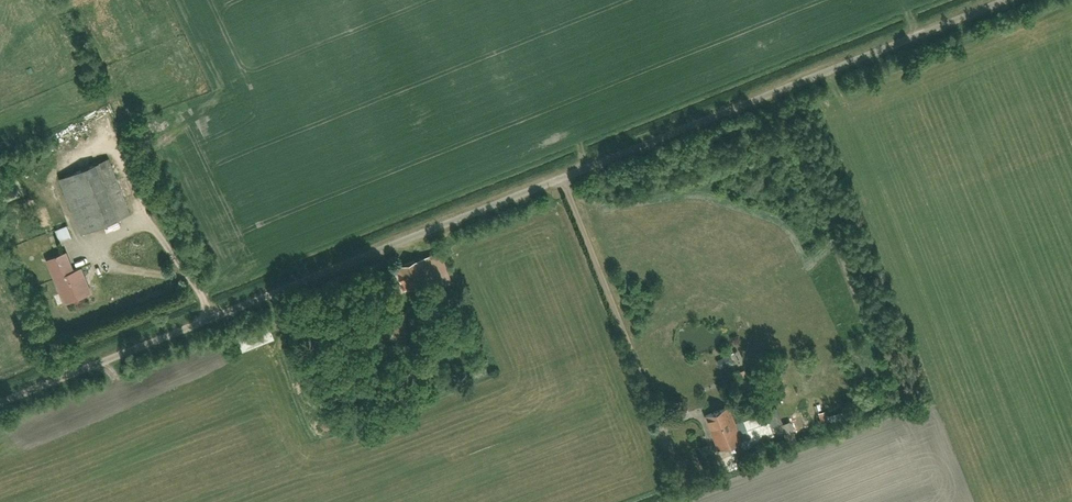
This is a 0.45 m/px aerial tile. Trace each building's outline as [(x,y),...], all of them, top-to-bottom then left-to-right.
[(53,179),(78,237),(79,240),(134,217),(109,159),(103,161),(101,157),(90,133),(66,144),(76,169),(53,179)] [(52,170),(53,166),(53,164),(52,162),(50,160),(48,158),(46,157),(43,157),(39,158),(36,160),(35,163),(34,167),(35,170),(37,173),(40,175),(44,176),(46,175),(48,174),(50,173),(52,170)] [(398,264),(409,294),(453,278),(441,248),(398,264)] [(70,269),(65,254),(49,260),(64,305),(93,296),(83,265),(70,269)] [(420,334),(409,305),(385,315),(396,343),(420,334)] [(706,407),(719,440),(741,431),(744,440),(776,427),(768,407),(740,419),(731,397),(706,407)]
